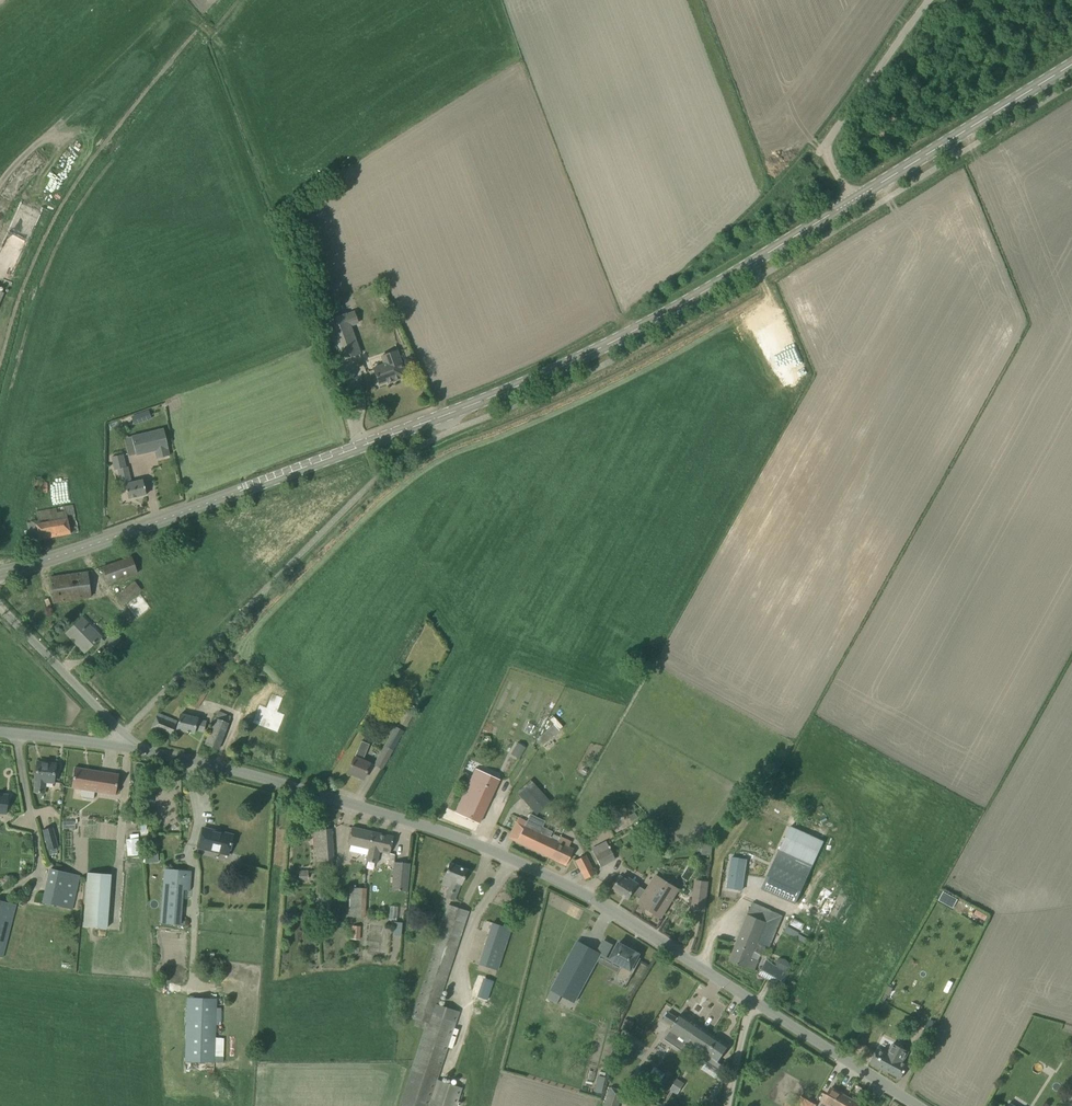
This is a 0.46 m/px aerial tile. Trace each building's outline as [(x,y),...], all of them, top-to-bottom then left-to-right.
[(345,315),(328,321),(341,359),(359,352),(349,324),(357,321),(354,313),(346,316),(345,315)] [(407,378),(397,349),(380,355),(383,364),(371,368),(378,386),(386,383),(387,384),(407,378)] [(149,412),(132,413),(132,422),(150,421),(149,412)] [(164,428),(132,435),(136,456),(154,451),(156,459),(170,455),(164,428)] [(146,495),(144,484),(143,480),(131,483),(127,468),(125,468),(122,455),(111,458),(115,472),(117,471),(121,487),(125,486),(126,488),(128,499),(146,495)] [(47,483),(34,482),(33,492),(47,493),(47,483)] [(77,532),(72,505),(36,512),(37,520),(27,522),(31,541),(77,532)] [(137,573),(131,557),(102,567),(108,583),(137,573)] [(91,598),(89,582),(88,572),(50,577),(53,602),(64,601),(91,598)] [(142,590),(134,581),(115,595),(124,607),(128,604),(127,602),(142,590)] [(77,623),(69,630),(80,642),(78,645),(84,652),(92,644),(99,638),(81,619),(77,623)] [(113,632),(102,642),(110,650),(120,639),(113,632)] [(217,749),(222,739),(227,724),(230,716),(218,711),(215,719),(214,719),(204,744),(217,749)] [(175,726),(177,720),(168,716),(157,712),(151,728),(171,736),(175,726)] [(203,731),(205,723),(195,721),(196,718),(191,717),(180,714),(177,729),(193,733),(195,729),(203,731)] [(244,726),(240,745),(267,752),(271,733),(264,731),(266,722),(254,719),(252,728),(244,726)] [(553,724),(536,739),(542,746),(559,731),(553,724)] [(403,731),(395,727),(374,765),(382,770),(403,731)] [(363,778),(367,768),(369,764),(362,761),(369,744),(361,740),(348,772),(363,778)] [(54,775),(55,764),(37,762),(36,773),(34,791),(43,791),(44,781),(53,782),(54,775)] [(115,795),(118,774),(75,767),(71,788),(115,795)] [(483,812),(498,780),(474,769),(459,801),(455,811),(478,822),(483,812)] [(536,815),(550,802),(531,780),(517,793),(536,815)] [(6,814),(8,795),(0,794),(0,813),(6,814)] [(549,857),(557,841),(549,837),(552,832),(541,827),(540,829),(517,817),(512,827),(508,837),(549,857)] [(58,847),(52,827),(42,830),(48,850),(58,847)] [(351,827),(347,844),(350,845),(368,848),(372,831),(351,827)] [(227,856),(230,846),(233,835),(203,828),(198,849),(227,856)] [(314,830),(316,862),(333,861),(331,829),(314,830)] [(393,836),(372,831),(368,848),(367,855),(365,861),(377,863),(379,851),(389,854),(391,847),(393,836)] [(549,857),(565,865),(570,855),(573,850),(567,847),(570,841),(560,836),(557,841),(549,857)] [(126,839),(127,856),(140,855),(138,838),(126,839)] [(601,867),(615,859),(606,841),(591,849),(601,867)] [(713,842),(699,841),(697,854),(711,856),(713,842)] [(779,850),(761,889),(795,904),(813,865),(779,850)] [(582,873),(592,868),(585,855),(575,860),(582,873)] [(732,858),(728,888),(743,890),(747,860),(732,858)] [(393,862),(391,890),(407,891),(410,863),(393,862)] [(460,885),(466,870),(449,863),(443,878),(451,881),(445,897),(453,900),(459,884),(460,885)] [(72,909),(79,875),(50,869),(42,903),(72,909)] [(192,872),(166,869),(160,922),(180,925),(184,889),(190,890),(192,872)] [(87,873),(83,927),(107,929),(111,875),(87,873)] [(641,899),(639,903),(647,908),(652,912),(661,917),(667,908),(678,890),(661,880),(655,876),(646,891),(641,899)] [(829,876),(815,904),(823,908),(837,880),(829,876)] [(641,899),(646,891),(635,885),(636,884),(627,879),(626,881),(620,878),(619,880),(613,889),(628,899),(632,893),(641,899)] [(694,898),(705,900),(707,881),(696,880),(694,898)] [(350,888),(348,917),(365,918),(366,888),(350,888)] [(3,951),(15,904),(0,901),(0,950),(3,951)] [(754,969),(757,961),(759,955),(760,955),(764,947),(767,948),(780,916),(751,904),(733,950),(729,960),(754,969)] [(389,905),(389,919),(396,919),(397,906),(389,905)] [(468,911),(448,905),(411,1018),(416,1019),(414,1026),(423,1029),(398,1105),(428,1105),(430,1105),(456,1105),(462,1088),(437,1080),(459,1012),(437,1005),(468,911)] [(491,923),(484,944),(503,950),(510,929),(491,923)] [(361,926),(352,925),(351,939),(360,940),(361,926)] [(809,937),(800,932),(787,925),(784,931),(806,943),(809,937)] [(601,953),(578,941),(551,989),(552,990),(547,998),(557,1004),(562,995),(575,1001),(601,953)] [(619,942),(610,958),(622,965),(617,975),(629,981),(641,958),(640,958),(638,957),(640,954),(632,949),(633,948),(627,945),(627,946),(627,947),(619,942)] [(766,961),(759,973),(782,986),(789,974),(770,963),(771,961),(767,959),(766,961)] [(223,1056),(214,1056),(215,1024),(220,1025),(220,1008),(215,1008),(216,998),(186,997),(184,1062),(213,1063),(223,1063),(223,1056)] [(710,1033),(681,1013),(678,1018),(668,1012),(663,1020),(672,1026),(664,1039),(685,1052),(687,1050),(687,1051),(689,1049),(697,1055),(710,1033)] [(926,1025),(922,1032),(930,1036),(934,1029),(926,1025)] [(697,1055),(724,1074),(728,1068),(718,1062),(729,1045),(710,1033),(697,1055)] [(877,1049),(870,1062),(901,1078),(908,1065),(903,1062),(908,1051),(893,1043),(888,1053),(877,1048),(877,1049)] [(597,1075),(595,1092),(602,1092),(604,1076),(597,1075)] [(623,1091),(612,1087),(606,1105),(618,1105),(623,1091)] [(848,1096),(831,1087),(823,1102),(829,1105),(842,1105),(848,1096)] [(848,1096),(842,1105),(865,1105),(848,1096)] [(816,1105),(801,1097),(796,1105),(816,1105)]
